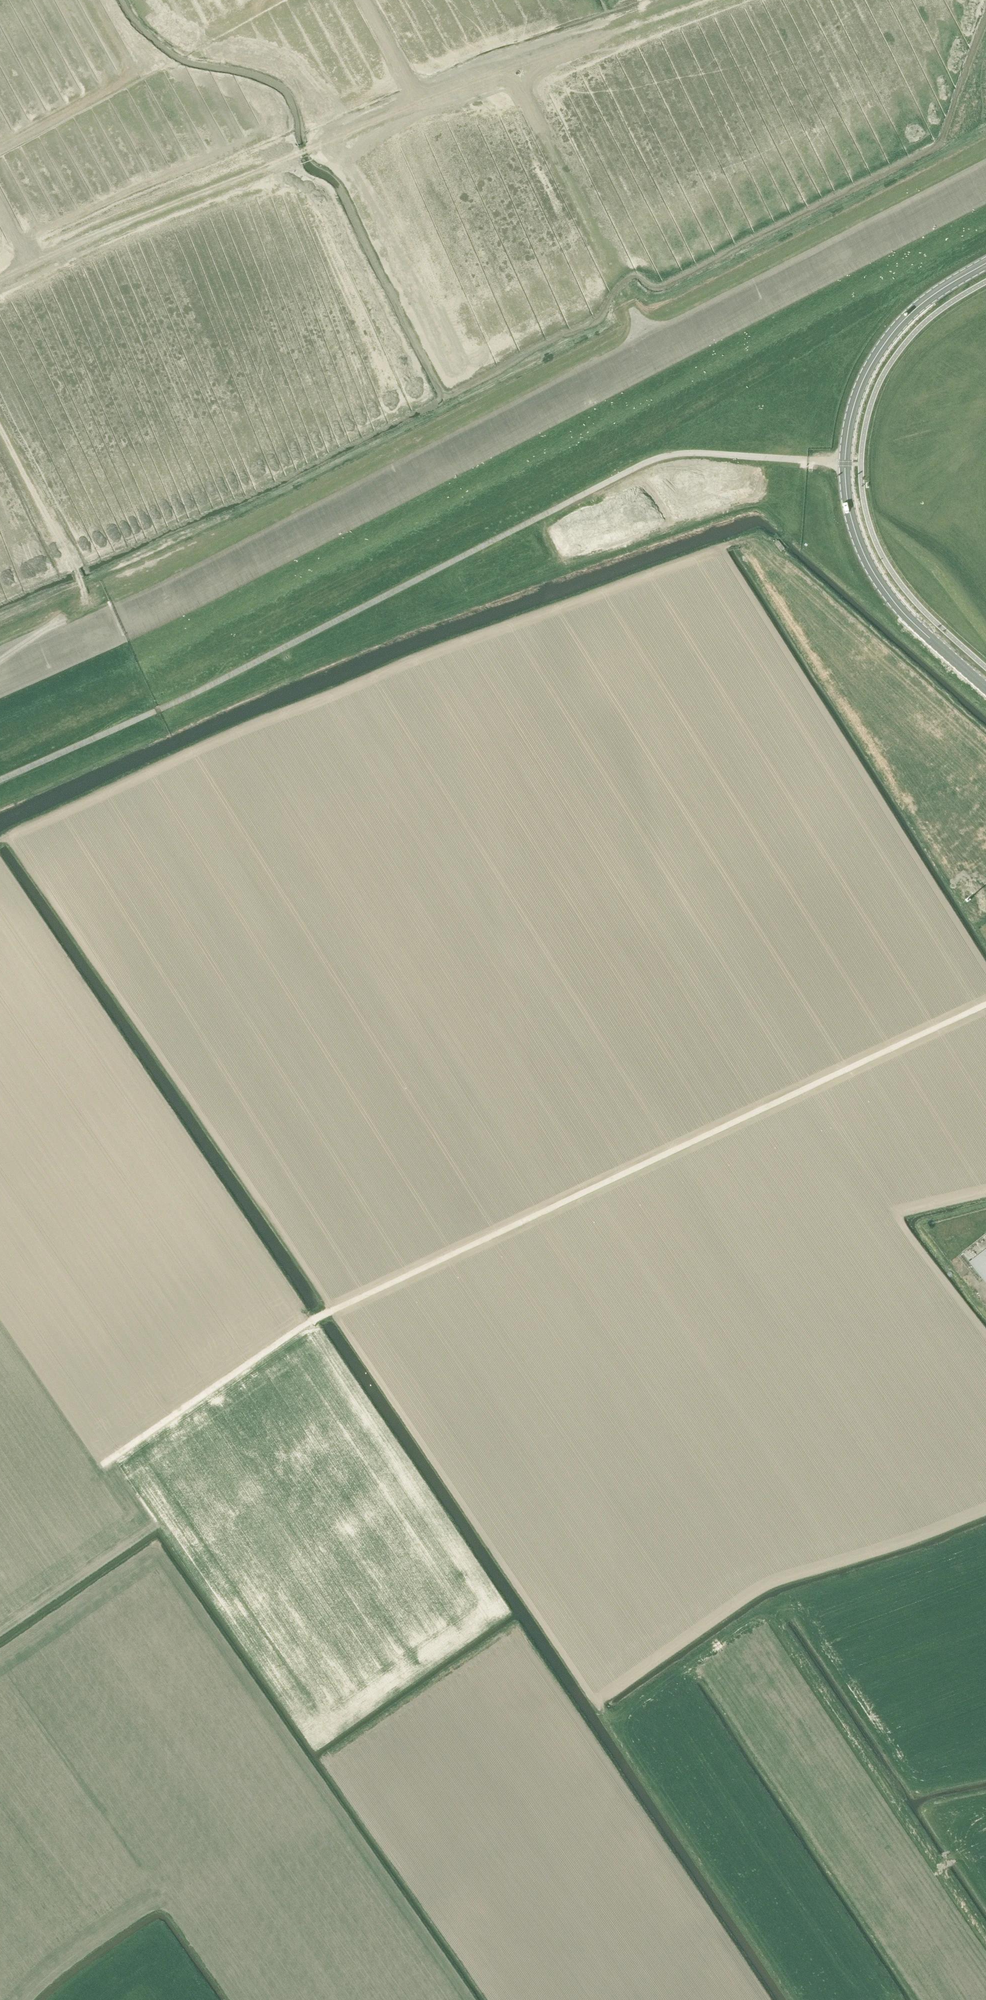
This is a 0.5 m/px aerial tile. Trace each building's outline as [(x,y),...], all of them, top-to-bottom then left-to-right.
[(969,1261),(985,1283),(985,1248),(969,1261)]
